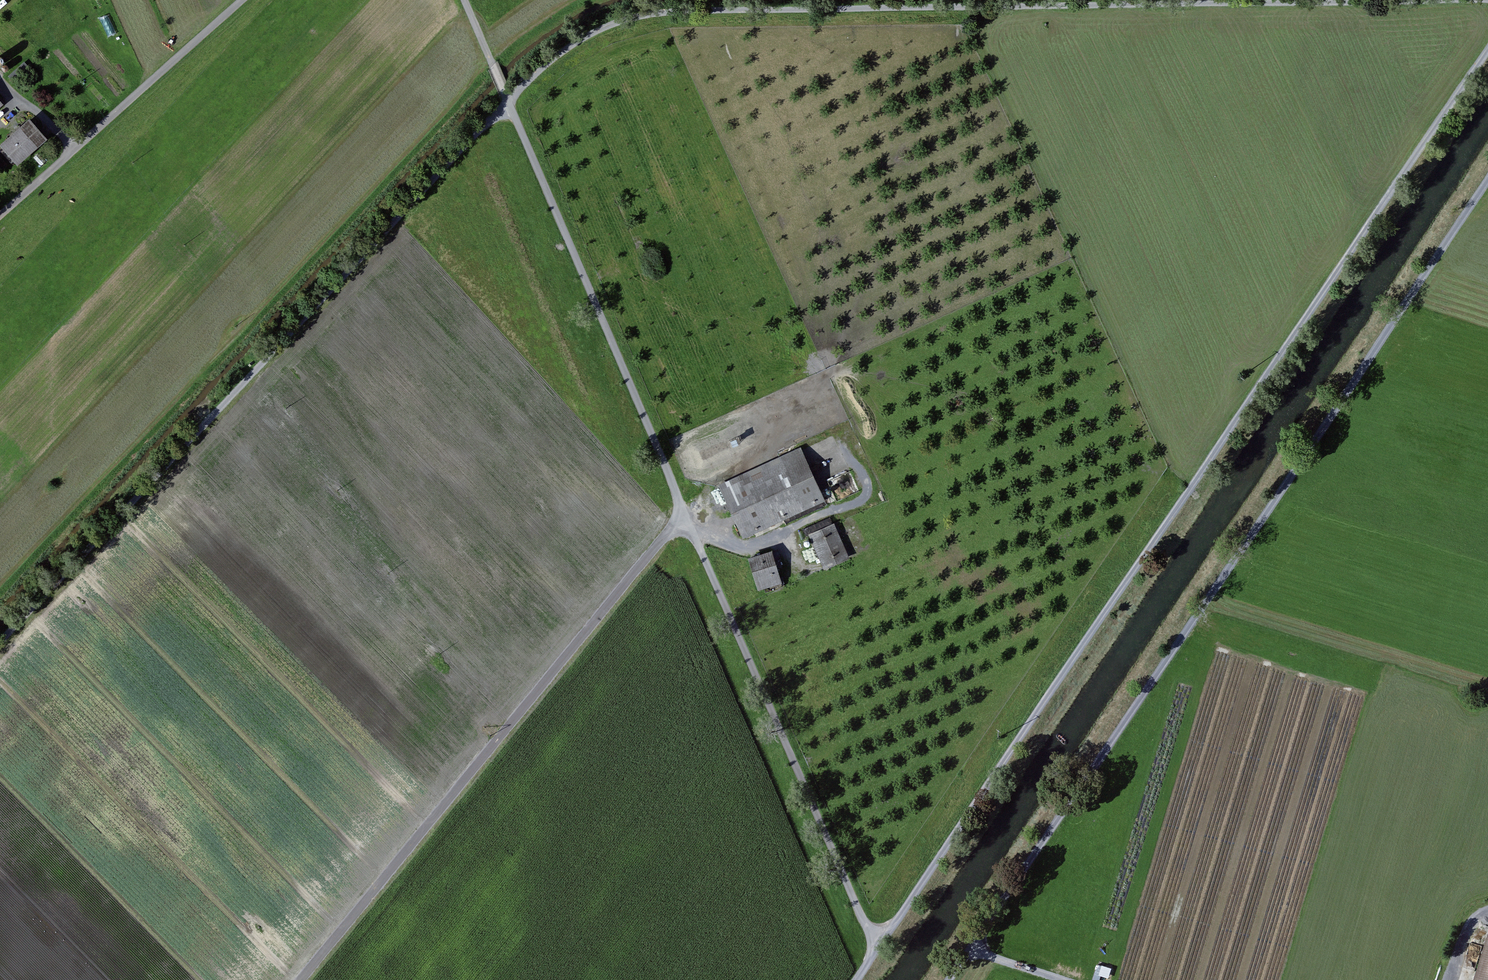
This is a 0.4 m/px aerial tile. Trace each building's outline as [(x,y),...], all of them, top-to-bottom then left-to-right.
[(28,116),(0,141),(0,147),(17,166),(48,137),(28,116)] [(802,445),(718,483),(745,538),(830,500),(802,445)] [(836,523),(808,534),(822,567),(849,555),(836,523)] [(772,552),(748,559),(758,589),(782,582),(772,552)] [(409,659),(399,663),(405,678),(415,674),(409,659)] [(1478,979),(1487,979),(1487,946),(1478,979)]
